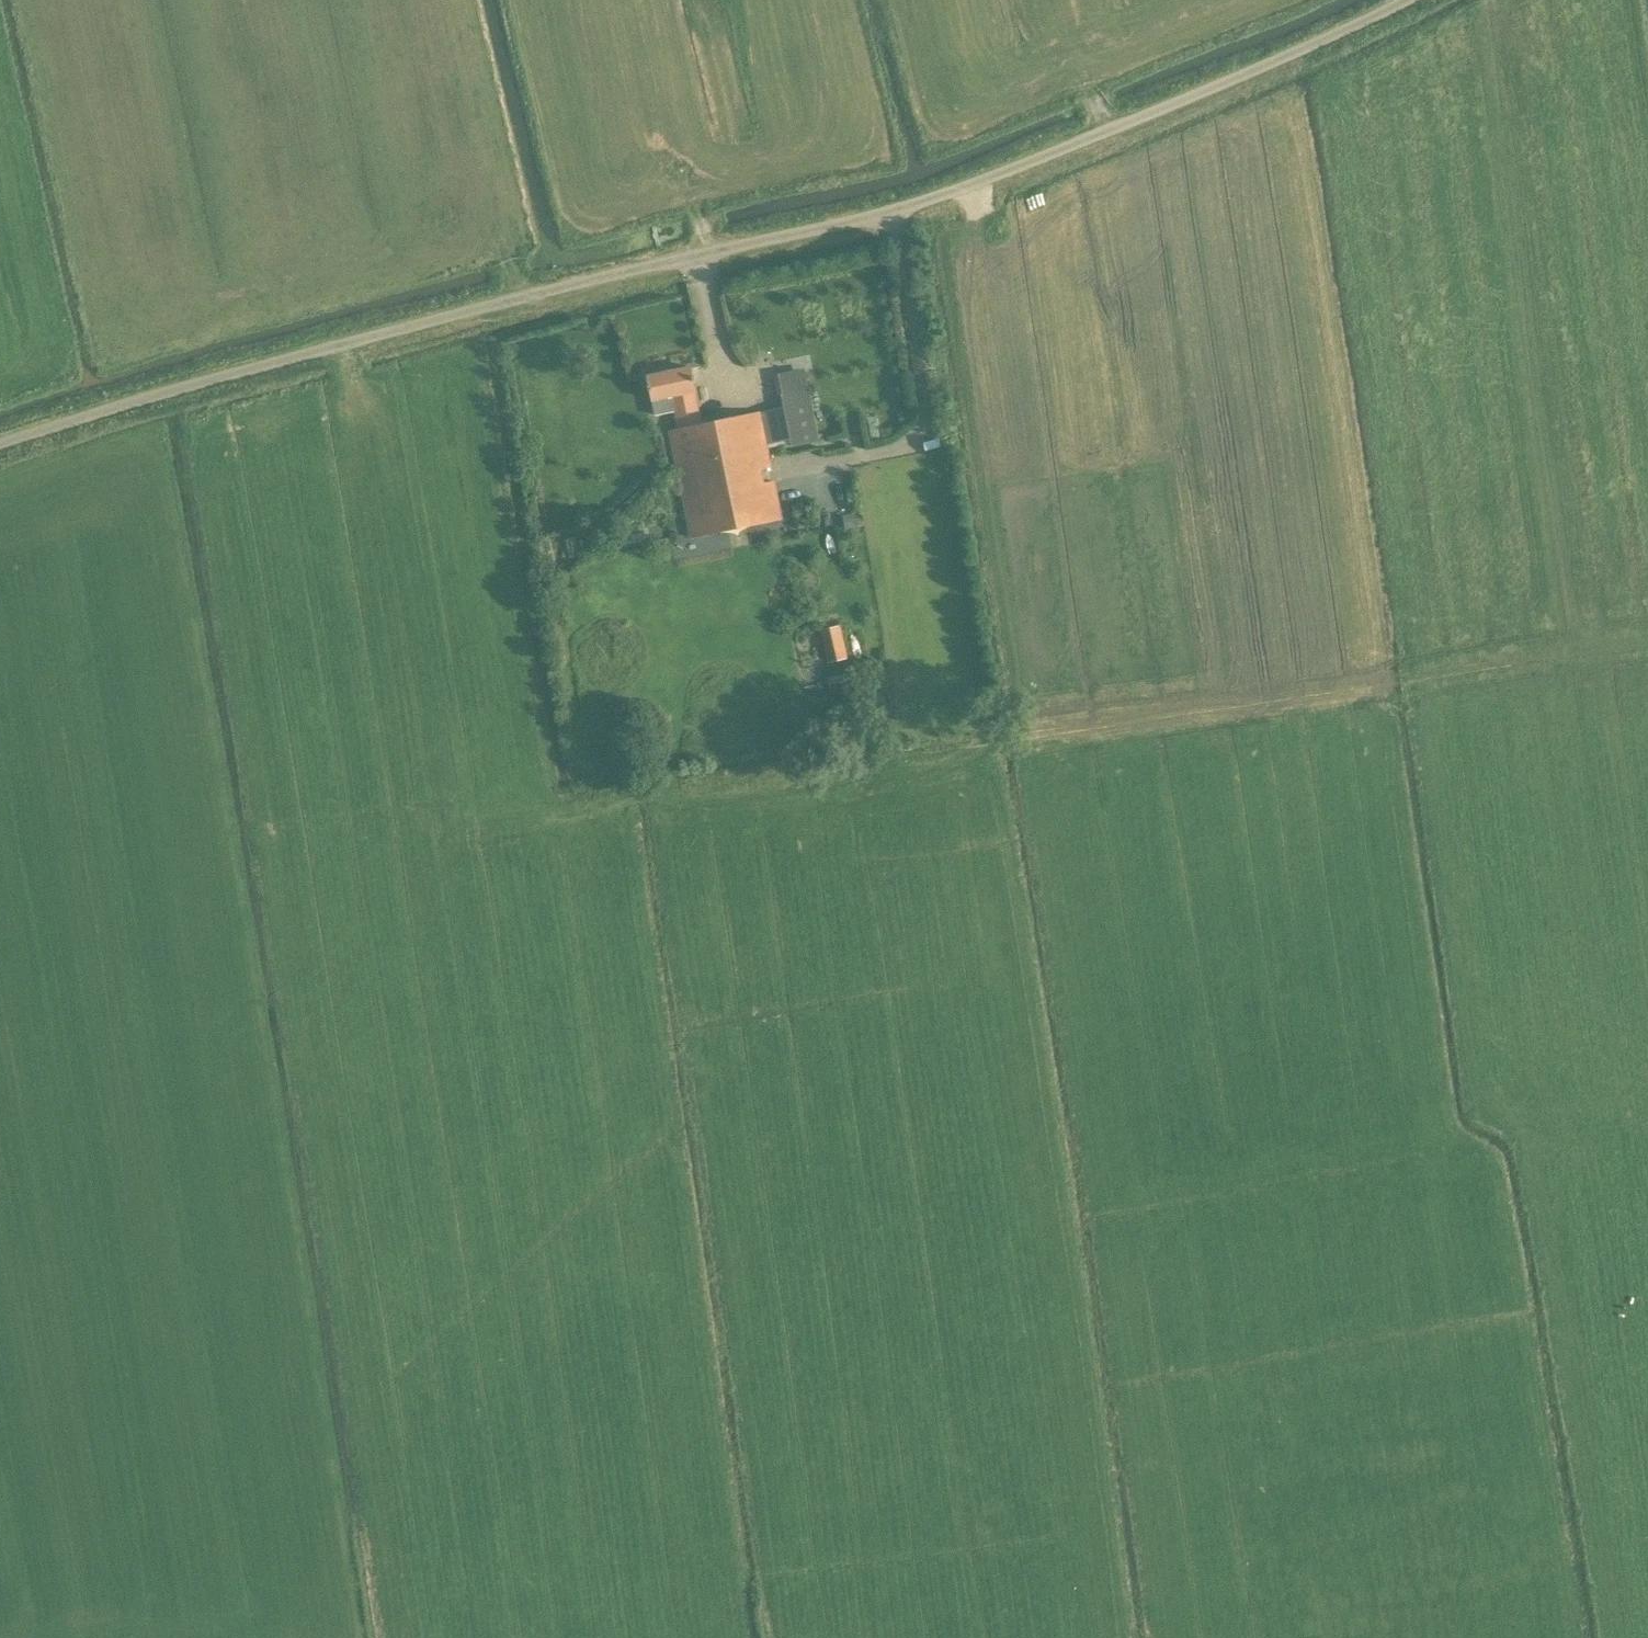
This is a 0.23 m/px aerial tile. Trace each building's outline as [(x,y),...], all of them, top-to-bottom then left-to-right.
[(821,441),(809,388),(781,394),(789,430),(766,435),(760,411),(703,423),(695,392),(697,391),(692,366),(647,376),(651,400),(653,400),(656,415),(673,412),(677,428),(670,430),(691,537),(783,519),(775,481),(764,483),(762,470),(772,468),(768,449),(792,444),(792,447),(821,441)] [(861,512),(843,516),(845,529),(863,526),(861,512)] [(849,627),(851,661),(867,660),(865,626),(849,627)] [(821,631),(828,662),(846,658),(839,627),(821,631)]
